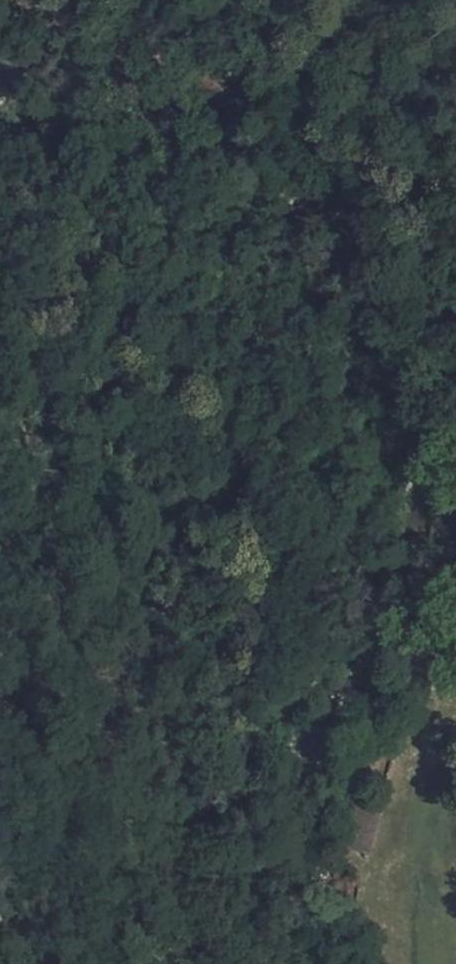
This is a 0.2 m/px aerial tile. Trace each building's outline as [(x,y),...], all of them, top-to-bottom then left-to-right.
[(359,800),(348,844),(372,850),(383,806),(359,800)]
